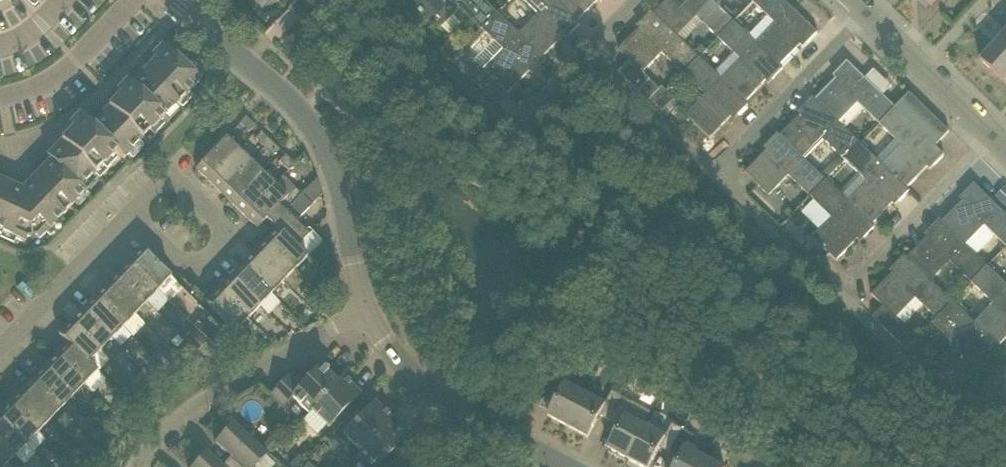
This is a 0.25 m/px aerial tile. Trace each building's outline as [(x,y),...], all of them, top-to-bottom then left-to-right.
[(291,8),(301,17),(317,0),(299,0),(291,8)] [(441,28),(461,8),(483,29),(499,12),(493,7),(486,0),(423,0),(418,6),(441,28)] [(544,57),(569,31),(572,34),(582,24),(579,21),(558,0),(525,0),(539,14),(520,33),(547,60),(544,57)] [(582,24),(579,21),(599,0),(558,0),(579,21),(582,24)] [(735,22),(735,21),(730,17),(720,8),(713,0),(668,0),(655,14),(679,37),(698,17),(719,38),(735,22)] [(769,16),(750,36),(781,66),(806,40),(808,43),(818,33),(785,0),(756,0),(754,2),(769,16)] [(735,21),(742,14),(741,13),(737,9),(733,13),(730,17),(735,21)] [(639,92),(651,80),(644,73),(663,54),(684,75),(700,58),(679,37),(655,14),(652,11),(642,21),(645,24),(619,50),(630,61),(619,72),(639,92)] [(505,50),(485,70),(463,49),(452,61),(487,95),(498,83),(509,94),(535,67),(537,70),(547,60),(520,33),(504,17),(499,12),(483,29),(505,50)] [(784,69),(781,66),(750,36),(741,27),(735,22),(719,38),(734,52),(715,72),(746,102),(771,76),(774,79),(784,69)] [(997,42),(1005,50),(1005,32),(997,42)] [(25,243),(26,240),(36,238),(38,240),(84,192),(81,189),(116,153),(123,160),(199,82),(214,97),(226,85),(199,58),(195,62),(166,34),(159,42),(162,45),(153,55),(156,59),(131,85),(127,82),(117,92),(121,96),(91,127),(80,116),(70,126),(74,129),(47,157),(51,160),(22,190),(0,180),(0,232),(25,243)] [(463,49),(453,39),(441,51),(452,61),(463,49)] [(1005,83),(1005,50),(997,42),(981,60),(1005,83)] [(707,51),(702,46),(695,53),(701,58),(703,56),(707,51)] [(706,96),(687,116),(710,139),(736,112),(739,115),(749,105),(746,102),(715,72),(700,58),(684,75),(706,96)] [(845,129),(865,108),(881,124),(896,108),(848,61),(838,71),(841,74),(816,100),(845,129)] [(656,104),(668,91),(663,86),(660,89),(650,99),(656,104)] [(663,111),(665,109),(669,114),(680,102),(668,91),(656,104),(663,111)] [(910,93),(896,108),(881,124),(903,145),(884,165),(907,188),(932,162),(935,165),(945,155),(936,147),(950,132),(910,93)] [(846,161),(862,144),(845,129),(816,100),(813,97),(803,107),(806,110),(781,136),(805,158),(823,139),(846,161)] [(255,126),(246,117),(240,123),(249,132),(255,126)] [(271,141),(261,132),(255,138),(265,147),(271,141)] [(746,173),(769,196),(789,175),(811,197),(827,180),(822,175),(805,158),(781,136),(778,133),(769,143),(772,146),(746,173)] [(239,150),(226,138),(196,169),(209,181),(239,150)] [(274,156),(280,149),(271,141),(265,147),(274,156)] [(846,161),(867,181),(848,201),(876,227),(873,224),(898,198),(900,201),(910,191),(907,188),(884,165),(862,144),(846,161)] [(251,162),(240,152),(239,150),(209,181),(221,193),(251,162)] [(295,164),(285,155),(279,161),(289,171),(295,164)] [(829,178),(839,167),(837,166),(840,163),(837,159),(834,162),(822,175),(827,180),(829,178)] [(221,193),(233,204),(263,173),(251,162),(221,193)] [(263,173),(233,204),(245,216),(275,185),(263,173)] [(301,194),(294,188),(283,177),(275,185),(245,216),(258,228),(266,219),(286,197),(293,203),(301,194)] [(311,185),(301,194),(312,205),(323,194),(318,178),(311,185)] [(833,217),(813,238),(837,261),(863,234),(866,237),(876,227),(848,201),(832,185),(827,180),(811,197),(833,217)] [(974,183),(965,194),(968,196),(943,222),(966,245),(985,225),(1005,245),(1005,214),(974,183)] [(996,197),(1005,207),(1005,187),(996,197)] [(312,205),(301,194),(293,203),(286,197),(266,219),(278,230),(296,248),(308,236),(295,223),(312,205)] [(791,217),(794,214),(789,209),(786,212),(791,217)] [(794,214),(791,217),(796,222),(800,219),(794,214)] [(966,245),(943,222),(940,219),(930,230),(933,232),(908,258),(932,281),(950,262),(972,283),(988,266),(966,245)] [(266,242),(295,270),(307,258),(296,248),(278,230),(266,242)] [(254,254),(284,282),(295,270),(266,242),(254,254)] [(810,253),(818,262),(825,254),(817,246),(810,253)] [(159,291),(171,278),(142,250),(130,263),(159,291)] [(242,266),(272,294),(284,282),(254,254),(242,266)] [(908,350),(919,338),(897,317),(916,298),(938,319),(954,302),(948,297),(932,281),(908,258),(905,255),(895,266),(898,268),(872,295),(884,306),(873,317),(908,350)] [(159,291),(130,263),(118,275),(147,303),(159,291)] [(231,278),(260,306),(272,294),(242,266),(231,278)] [(988,266),(972,283),(994,304),(975,323),(1002,350),(1002,349),(999,346),(1005,339),(1005,284),(988,266)] [(147,303),(118,275),(106,287),(135,315),(147,303)] [(219,290),(249,319),(260,306),(231,278),(219,290)] [(310,285),(301,293),(307,299),(316,290),(310,285)] [(94,299),(123,327),(135,315),(106,287),(94,299)] [(219,290),(208,302),(207,303),(236,331),(249,319),(219,290)] [(112,339),(123,327),(94,299),(83,311),(112,339)] [(959,308),(954,302),(938,319),(934,323),(952,341),(952,348),(936,365),(950,379),(954,374),(964,383),(989,357),(992,359),(1002,350),(975,323),(959,308)] [(112,339),(83,311),(71,323),(100,351),(111,361),(122,349),(112,339)] [(68,344),(88,363),(100,351),(71,323),(59,335),(68,344)] [(198,351),(207,341),(194,329),(185,338),(198,351)] [(178,347),(184,340),(178,334),(171,341),(178,347)] [(98,372),(88,363),(68,344),(57,356),(86,384),(98,372)] [(172,357),(164,349),(156,357),(164,365),(172,357)] [(75,396),(86,384),(57,356),(45,368),(75,396)] [(164,365),(153,356),(145,365),(155,375),(164,365)] [(561,394),(549,416),(569,427),(586,394),(567,383),(574,370),(563,365),(551,389),(561,394)] [(312,410),(342,377),(337,383),(320,367),(304,384),(292,373),(271,395),(283,407),(292,397),(309,414),(312,410)] [(33,381),(62,409),(75,396),(45,368),(33,381)] [(360,394),(342,377),(312,410),(329,427),(360,394)] [(21,393),(51,421),(62,409),(33,381),(21,393)] [(130,381),(121,391),(132,402),(142,392),(130,381)] [(569,427),(588,437),(600,415),(610,421),(623,397),(613,391),(606,404),(586,394),(569,427)] [(9,405),(39,433),(51,421),(21,393),(9,405)] [(122,412),(130,403),(121,394),(115,400),(115,406),(122,412)] [(621,426),(609,448),(629,459),(646,426),(627,415),(634,402),(633,402),(627,399),(623,397),(610,421),(621,426)] [(361,451),(393,419),(375,402),(343,435),(361,451)] [(0,414),(0,419),(28,445),(39,433),(9,405),(0,414)] [(0,419),(0,442),(16,457),(28,445),(0,419)] [(393,419),(361,451),(357,454),(371,466),(379,466),(404,441),(387,425),(393,419)] [(215,442),(231,457),(223,466),(224,466),(256,466),(267,454),(233,423),(215,442)] [(644,466),(650,466),(660,448),(670,453),(683,429),(673,423),(666,436),(646,426),(629,459),(644,466)] [(676,466),(702,466),(706,458),(687,448),(694,435),(683,429),(670,453),(680,459),(676,466)] [(270,453),(278,444),(271,438),(263,447),(270,453)] [(0,442),(0,466),(6,466),(16,457),(0,442)] [(76,459),(73,455),(68,450),(62,455),(67,461),(71,464),(76,459)] [(192,466),(224,466),(223,466),(207,451),(192,466)] [(306,462),(299,455),(290,465),(291,466),(302,466),(306,462)] [(706,458),(702,466),(722,466),(706,458)]
